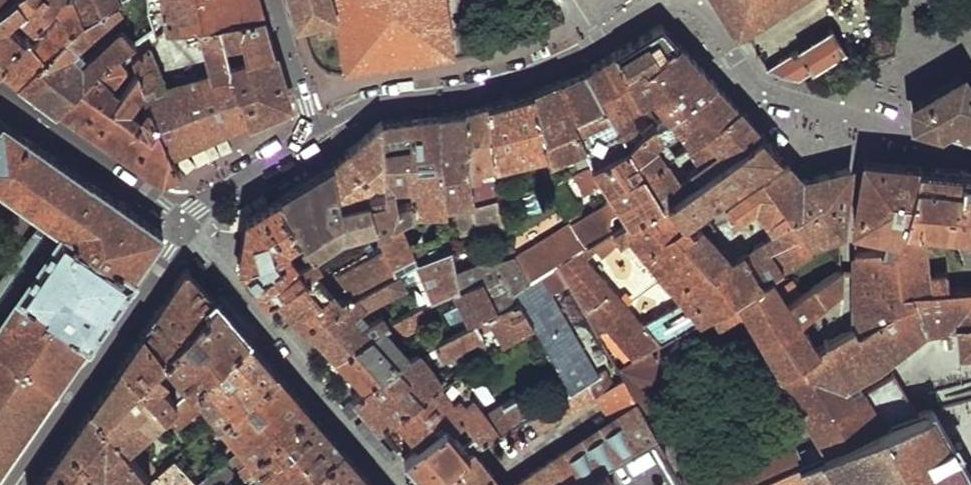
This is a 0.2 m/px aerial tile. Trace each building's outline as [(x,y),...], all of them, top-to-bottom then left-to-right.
[(18,81),(93,17),(83,0),(76,0),(74,2),(60,14),(66,24),(36,48),(29,41),(27,43),(0,64),(0,66),(8,73),(18,81)] [(27,43),(11,24),(23,18),(38,32),(60,14),(74,2),(72,0),(30,0),(0,14),(0,64),(27,43)] [(30,0),(0,0),(0,14),(30,0)] [(93,17),(116,1),(119,0),(83,0),(93,17)] [(147,12),(164,8),(169,28),(198,24),(217,21),(262,14),(258,0),(145,0),(147,12)] [(342,28),(340,16),(337,0),(293,0),(298,16),(317,14),(322,31),(342,28)] [(340,16),(342,28),(347,60),(450,49),(444,0),(337,0),(340,16)] [(736,26),(778,0),(719,0),(736,26)] [(93,17),(18,81),(39,98),(54,110),(57,108),(112,56),(133,42),(125,30),(117,31),(83,66),(78,61),(83,56),(76,48),(120,8),(116,1),(93,17)] [(231,66),(249,122),(252,121),(268,113),(290,103),(277,56),(265,14),(262,14),(217,21),(224,44),(240,41),(247,63),(231,66)] [(149,106),(170,157),(212,139),(249,122),(231,66),(224,44),(217,21),(198,24),(213,75),(200,78),(199,72),(179,76),(180,82),(169,88),(148,47),(131,62),(136,74),(143,90),(149,106)] [(636,39),(617,50),(630,73),(679,42),(662,23),(636,39)] [(794,51),(767,69),(794,77),(797,78),(808,71),(839,52),(825,31),(794,51)] [(697,61),(679,42),(630,73),(645,99),(658,120),(716,81),(697,61)] [(598,62),(586,69),(628,146),(642,133),(639,128),(635,130),(633,126),(635,123),(635,117),(630,114),(626,115),(624,110),(645,99),(630,73),(617,50),(598,62)] [(175,165),(170,157),(149,106),(133,119),(122,110),(143,90),(136,74),(107,99),(97,90),(120,70),(121,64),(112,56),(57,108),(106,144),(161,183),(169,177),(179,171),(177,169),(175,165)] [(572,75),(557,81),(578,129),(602,117),(609,131),(585,145),(593,162),(628,146),(586,69),(572,75)] [(913,103),(916,122),(970,137),(970,93),(960,74),(938,88),(913,103)] [(558,261),(665,196),(669,201),(762,132),(734,101),(716,81),(658,120),(642,133),(628,146),(593,162),(575,172),(586,189),(602,179),(612,196),(516,253),(531,278),(558,261)] [(546,86),(534,91),(550,157),(585,145),(578,129),(557,81),(546,86)] [(511,97),(486,103),(495,163),(544,151),(545,158),(550,157),(534,91),(511,97)] [(475,107),(464,111),(470,176),(479,173),(478,167),(495,163),(486,103),(475,107)] [(450,112),(438,114),(443,200),(472,195),(470,176),(464,111),(450,112)] [(424,115),(409,117),(409,189),(413,211),(443,211),(443,200),(438,114),(424,115)] [(396,119),(382,121),(383,191),(371,193),(368,198),(373,218),(375,230),(399,218),(413,211),(409,189),(409,117),(396,119)] [(29,141),(1,121),(0,122),(0,179),(29,141)] [(382,121),(354,147),(360,197),(368,198),(371,193),(383,191),(382,121)] [(781,152),(762,132),(669,201),(682,220),(708,202),(781,152)] [(29,141),(0,179),(0,190),(40,217),(60,230),(39,259),(16,292),(85,342),(103,317),(106,318),(113,307),(119,299),(117,297),(134,275),(132,273),(160,233),(130,212),(29,141)] [(341,156),(329,165),(337,201),(359,203),(360,197),(354,147),(341,156)] [(894,247),(920,167),(894,164),(866,162),(853,223),(886,233),(883,248),(894,247)] [(790,163),(764,181),(797,239),(767,259),(778,276),(785,273),(808,261),(804,254),(839,244),(849,166),(823,173),(803,178),(790,163)] [(307,178),(279,195),(299,232),(318,255),(321,259),(324,256),(327,252),(321,241),(373,218),(368,198),(360,197),(359,203),(337,201),(329,165),(323,169),(322,169),(307,178)] [(920,167),(894,247),(883,248),(853,252),(853,269),(853,301),(856,300),(880,295),(888,313),(912,299),(907,290),(943,288),(943,271),(926,272),(922,222),(939,223),(970,227),(970,171),(967,171),(920,167)] [(513,179),(500,183),(504,196),(518,193),(513,179)] [(562,180),(549,185),(565,213),(577,206),(562,180)] [(764,181),(726,206),(726,213),(734,223),(755,208),(772,232),(731,260),(699,225),(690,231),(678,239),(733,301),(773,279),(778,276),(767,259),(797,239),(764,181)] [(268,298),(276,292),(302,269),(285,250),(286,239),(299,232),(279,195),(245,215),(242,237),(238,264),(268,298)] [(628,234),(701,317),(710,313),(733,301),(678,239),(690,231),(684,226),(679,222),(682,220),(669,201),(665,196),(558,261),(589,318),(597,333),(607,328),(631,355),(659,340),(589,261),(595,253),(605,265),(614,263),(627,253),(628,244),(623,239),(628,234)] [(475,204),(457,206),(462,229),(501,223),(492,199),(475,204)] [(5,308),(16,292),(39,259),(60,230),(40,217),(25,239),(16,251),(0,274),(0,315),(5,308)] [(414,247),(399,218),(375,230),(396,269),(404,265),(419,258),(450,241),(449,230),(414,247)] [(939,223),(938,232),(957,233),(967,261),(970,261),(970,227),(939,223)] [(419,258),(437,297),(452,290),(462,285),(450,241),(419,258)] [(468,263),(474,278),(481,275),(501,306),(517,297),(514,288),(531,278),(516,253),(500,254),(497,250),(468,263)] [(290,307),(304,323),(351,290),(324,256),(321,259),(318,255),(302,269),(276,292),(290,307)] [(536,416),(488,442),(497,457),(555,426),(554,421),(598,396),(606,391),(573,330),(589,318),(558,261),(531,278),(514,288),(517,297),(533,325),(560,374),(572,394),(559,402),(536,416)] [(351,290),(304,323),(320,339),(335,355),(369,333),(385,325),(396,319),(391,305),(369,316),(363,304),(411,278),(404,265),(396,269),(351,290)] [(161,301),(140,331),(164,357),(214,301),(210,296),(199,284),(184,267),(161,301)] [(660,443),(684,484),(736,484),(795,463),(872,429),(850,397),(846,392),(842,386),(814,345),(806,334),(798,322),(838,292),(839,269),(800,295),(789,303),(773,279),(733,301),(710,313),(717,327),(743,314),(819,442),(785,456),(781,448),(742,465),(735,456),(695,473),(674,436),(660,443)] [(785,273),(778,276),(773,279),(789,303),(800,295),(785,273)] [(452,290),(471,322),(475,319),(501,306),(481,275),(474,278),(462,285),(452,290)] [(943,288),(907,290),(912,299),(888,313),(857,331),(852,324),(842,330),(814,345),(842,386),(867,371),(875,367),(920,330),(957,324),(960,349),(970,348),(970,286),(943,288)] [(85,342),(16,292),(5,308),(0,315),(0,349),(54,388),(85,342)] [(856,300),(853,301),(852,324),(857,331),(888,313),(880,295),(856,300)] [(396,319),(385,325),(394,334),(443,308),(437,297),(396,319)] [(501,306),(475,319),(482,330),(491,325),(504,345),(533,325),(517,297),(501,306)] [(229,318),(214,301),(164,357),(162,359),(189,389),(244,335),(229,318)] [(681,315),(667,322),(673,332),(687,325),(681,315)] [(424,346),(416,350),(427,363),(434,358),(440,364),(447,359),(459,361),(483,344),(478,337),(482,330),(475,319),(471,322),(424,346)] [(369,333),(335,355),(348,370),(360,386),(410,352),(403,345),(394,334),(385,325),(369,333)] [(131,346),(121,362),(164,413),(182,396),(178,391),(171,398),(159,384),(165,378),(154,368),(162,359),(164,357),(140,331),(131,346)] [(260,353),(244,335),(189,389),(182,396),(164,413),(176,428),(181,424),(178,419),(197,400),(216,422),(275,371),(260,353)] [(406,341),(403,345),(410,352),(416,350),(424,346),(418,335),(406,341)] [(0,349),(0,427),(18,439),(54,388),(0,349)] [(365,411),(379,428),(396,417),(444,385),(427,363),(416,350),(410,352),(360,386),(351,394),(365,411)] [(104,385),(89,407),(124,447),(164,413),(121,362),(104,385)] [(275,371),(216,422),(240,448),(198,484),(200,484),(219,484),(236,470),(308,409),(291,390),(275,371)] [(560,374),(547,382),(559,402),(572,394),(560,374)] [(893,375),(850,397),(872,429),(918,415),(893,375)] [(444,385),(396,417),(419,443),(437,427),(446,435),(452,430),(462,421),(475,436),(483,445),(488,442),(536,416),(521,392),(483,413),(467,394),(467,385),(459,376),(444,385)] [(624,380),(606,391),(598,396),(613,421),(639,406),(624,380)] [(795,463),(805,481),(807,484),(827,484),(838,478),(842,484),(970,484),(970,412),(965,400),(939,408),(918,415),(872,429),(795,463)] [(568,484),(570,484),(581,484),(603,470),(655,435),(647,420),(639,406),(613,421),(513,484),(567,484),(568,484)] [(103,470),(116,484),(142,484),(151,478),(134,459),(124,447),(89,407),(58,453),(37,484),(90,484),(103,470)] [(308,409),(236,470),(244,479),(254,471),(254,466),(271,484),(299,484),(342,449),(325,429),(308,409)] [(661,412),(647,420),(655,435),(660,443),(674,436),(661,412)] [(0,427),(0,465),(18,439),(0,427)] [(403,457),(415,471),(428,484),(472,452),(483,445),(475,436),(464,444),(452,430),(446,435),(437,427),(419,443),(403,457)] [(342,449),(299,484),(373,484),(359,468),(342,449)] [(428,484),(502,484),(472,452),(428,484)] [(139,455),(134,459),(151,478),(157,473),(139,455)] [(805,481),(795,463),(736,484),(797,484),(805,481)] [(603,470),(581,484),(613,484),(603,470)]
